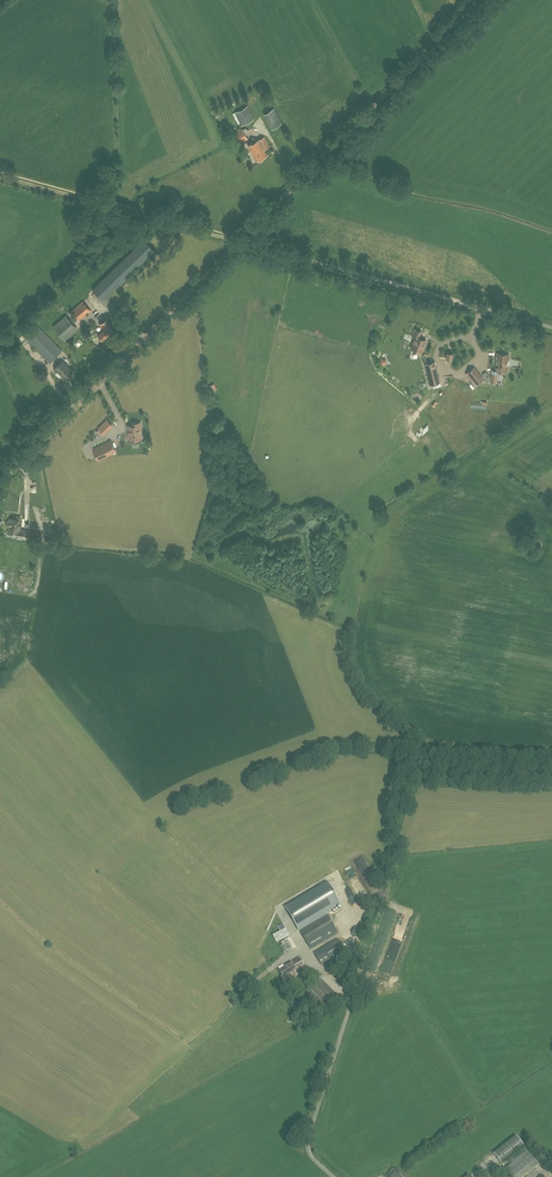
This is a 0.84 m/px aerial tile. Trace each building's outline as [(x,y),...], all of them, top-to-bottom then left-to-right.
[(241,125),(254,118),(248,106),(235,113),(241,125)] [(282,123),(274,108),(264,114),(272,128),(282,123)] [(239,143),(247,139),(242,129),(234,134),(239,143)] [(248,145),(256,161),(267,155),(264,149),(269,146),(264,137),(248,145)] [(103,300),(154,250),(143,239),(93,289),(103,300)] [(79,320),(91,310),(83,301),(72,311),(79,320)] [(78,329),(66,315),(53,326),(65,341),(78,329)] [(110,335),(119,325),(109,315),(100,324),(104,329),(98,336),(103,341),(109,334),(110,335)] [(62,350),(35,323),(23,335),(49,363),(62,350)] [(422,332),(414,329),(412,335),(415,336),(410,348),(422,353),(425,344),(426,340),(419,338),(422,332)] [(509,354),(497,353),(495,371),(507,372),(508,366),(507,366),(507,360),(508,360),(509,354)] [(384,359),(381,358),(378,363),(384,366),(386,363),(387,360),(384,359)] [(72,371),(62,360),(55,368),(65,378),(72,371)] [(440,382),(435,362),(425,364),(430,384),(429,384),(429,385),(440,382)] [(474,367),(466,374),(472,381),(473,380),(476,384),(483,378),(474,367)] [(214,382),(208,386),(212,392),(217,389),(214,382)] [(95,430),(101,436),(112,425),(106,419),(95,430)] [(127,433),(128,440),(141,439),(140,429),(141,429),(141,422),(131,423),(131,425),(128,426),(128,433),(127,433)] [(98,460),(116,451),(111,440),(93,449),(98,460)] [(21,520),(10,518),(10,520),(9,520),(8,520),(8,521),(7,521),(7,522),(6,522),(6,523),(6,524),(7,524),(7,525),(7,526),(8,526),(9,526),(8,533),(14,533),(13,536),(28,538),(29,530),(20,529),(21,520)] [(310,949),(338,933),(326,912),(312,921),(308,914),(295,922),(310,949)] [(289,936),(286,929),(273,935),(276,942),(289,936)] [(338,939),(314,953),(321,964),(344,951),(338,939)] [(280,943),(282,946),(280,946),(283,953),(292,949),(290,946),(291,945),(289,942),(286,944),(285,940),(280,943)] [(305,968),(299,958),(292,963),(291,962),(284,966),(285,967),(279,970),(282,975),(281,976),(285,983),(297,976),(296,975),(298,973),(298,972),(305,968)] [(319,978),(306,991),(323,1009),(337,996),(319,978)] [(303,993),(288,1003),(295,1013),(309,1003),(303,993)] [(516,1136),(493,1153),(501,1163),(523,1145),(516,1136)] [(510,1164),(505,1168),(512,1176),(523,1176),(539,1165),(524,1146),(513,1155),(513,1156),(507,1160),(510,1164)]
